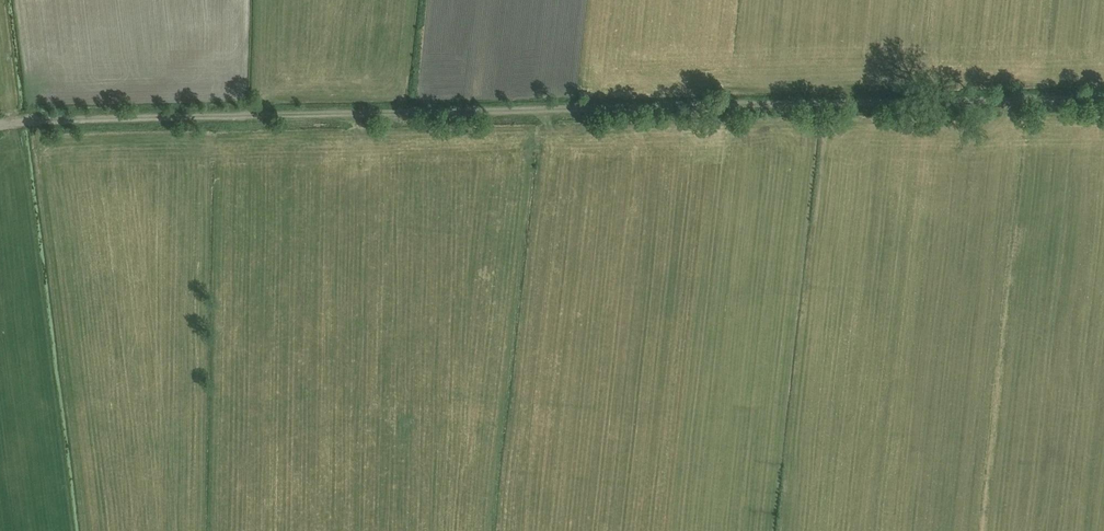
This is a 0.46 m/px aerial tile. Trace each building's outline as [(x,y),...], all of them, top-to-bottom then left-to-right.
[(436,101),(437,87),(419,87),(418,100),(436,101)]
